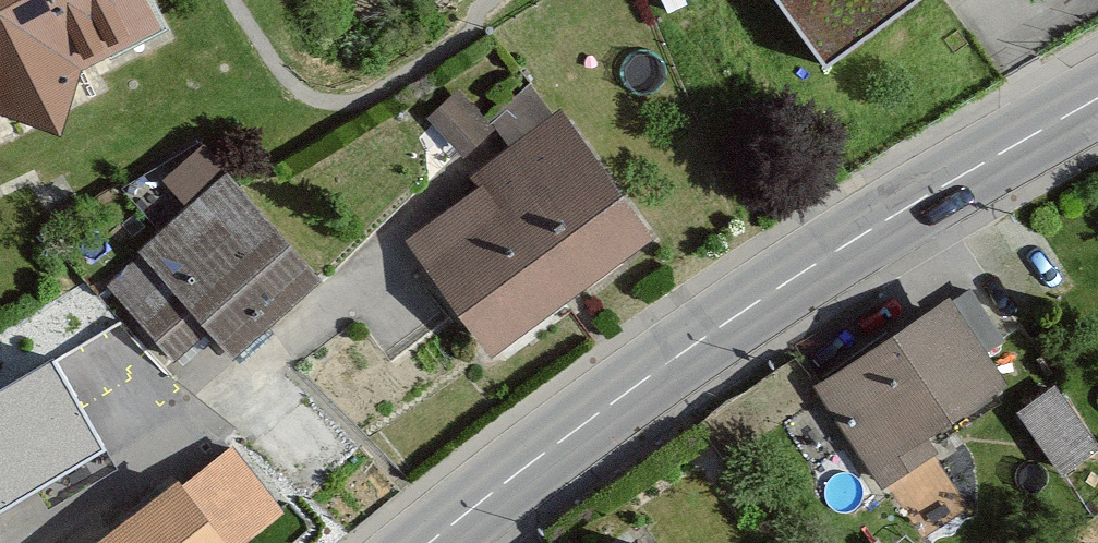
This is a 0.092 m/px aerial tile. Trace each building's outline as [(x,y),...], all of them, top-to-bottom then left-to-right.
[(169,30),(154,0),(0,0),(0,113),(169,30)] [(836,59),(918,0),(793,0),(836,59)] [(481,184),(423,229),(509,338),(649,230),(536,85),(491,119),(508,142),(471,171),(481,184)] [(232,161),(108,279),(181,357),(209,330),(236,358),(333,267),(232,161)] [(954,298),(818,392),(881,481),(1016,386),(954,298)] [(0,396),(0,509),(102,449),(52,365),(0,396)] [(1024,413),(1089,531),(1097,526),(1097,446),(1067,390),(1024,413)] [(94,542),(236,542),(277,512),(231,452),(182,490),(175,481),(94,542)] [(628,542),(651,542),(643,532),(628,542)]
